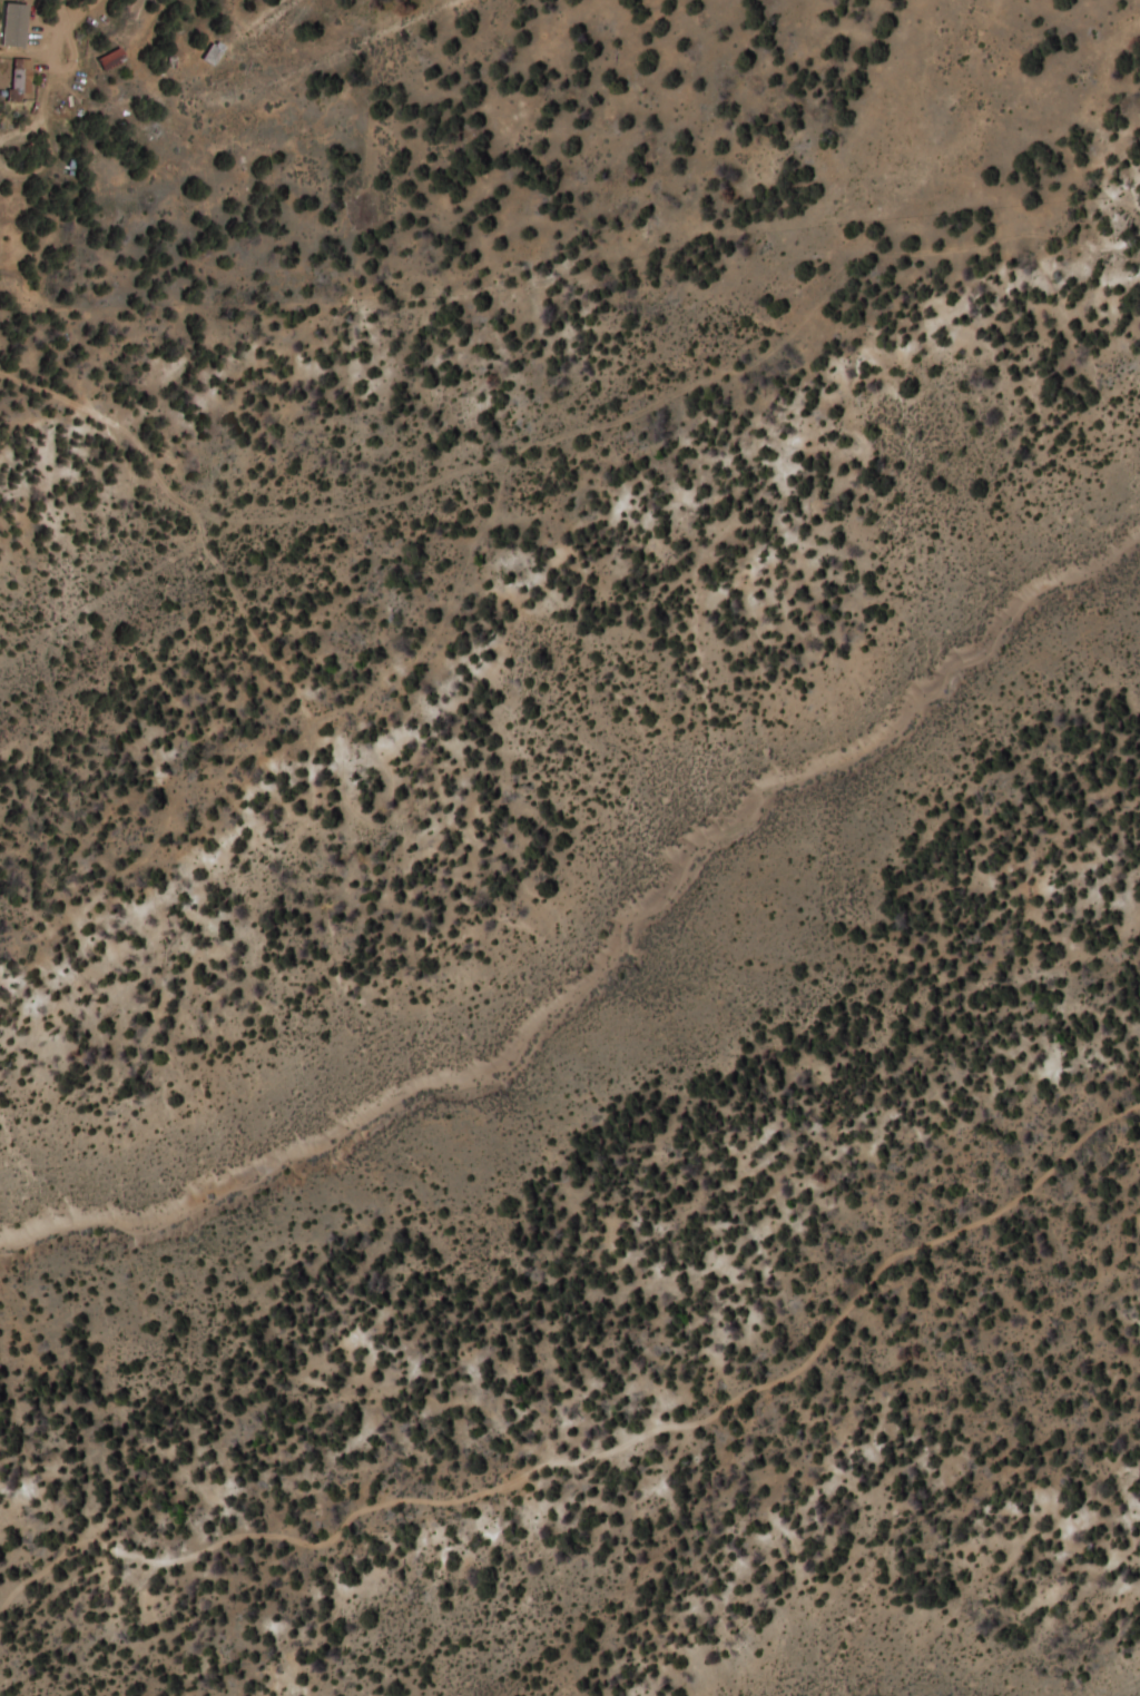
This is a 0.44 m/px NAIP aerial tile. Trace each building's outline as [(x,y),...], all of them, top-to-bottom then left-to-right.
[(18,48),(22,5),(0,3),(0,46),(18,48)] [(12,94),(24,94),(24,59),(0,60),(0,85),(1,85),(1,101),(12,101),(12,94)]
